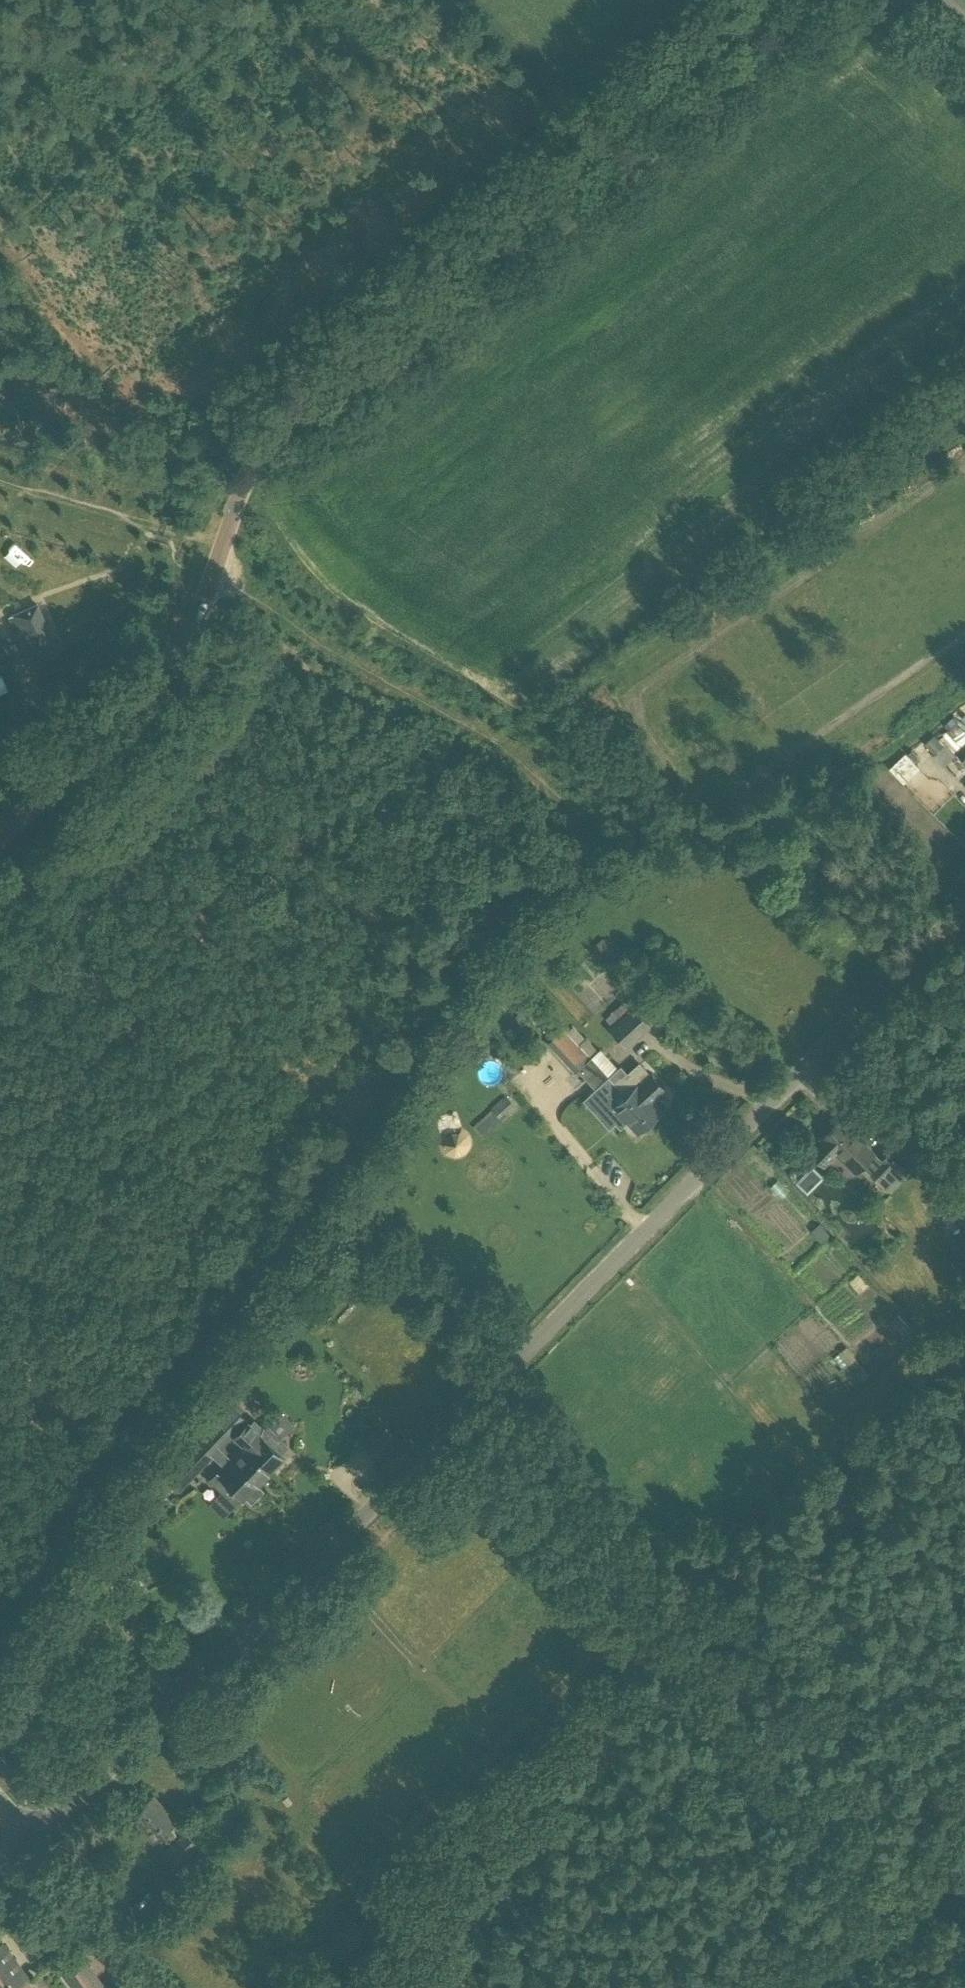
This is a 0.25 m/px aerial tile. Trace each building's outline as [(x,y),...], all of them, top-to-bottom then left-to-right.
[(10,614),(32,670),(60,659),(38,603),(10,614)] [(948,711),(932,731),(949,744),(964,724),(948,711)] [(956,753),(964,761),(964,744),(956,753)] [(895,775),(909,759),(897,748),(883,764),(895,775)] [(614,953),(623,962),(632,953),(623,944),(614,953)] [(512,986),(507,996),(516,1001),(522,991),(512,986)] [(631,1009),(622,1000),(603,1017),(612,1027),(631,1009)] [(610,1029),(627,1048),(652,1025),(634,1006),(631,1009),(612,1027),(610,1029)] [(514,1018),(522,1027),(529,1020),(521,1012),(514,1018)] [(554,1039),(581,1068),(576,1073),(584,1082),(599,1069),(563,1031),(554,1039)] [(482,1036),(475,1044),(482,1050),(489,1042),(482,1036)] [(622,1066),(611,1075),(650,1120),(662,1110),(653,1100),(665,1089),(651,1074),(638,1061),(627,1071),(622,1066)] [(601,1095),(589,1106),(609,1126),(614,1121),(620,1127),(627,1121),(637,1132),(650,1120),(611,1075),(595,1089),(601,1095)] [(505,1096),(491,1110),(499,1117),(512,1104),(505,1096)] [(880,1160),(841,1119),(824,1136),(825,1137),(812,1150),(823,1162),(835,1150),(854,1171),(861,1165),(886,1191),(908,1170),(890,1151),(880,1160)] [(461,1127),(450,1127),(441,1134),(440,1139),(439,1145),(440,1149),(446,1156),(452,1159),(458,1159),(462,1157),(466,1154),(471,1145),(470,1135),(461,1127)] [(923,1170),(934,1160),(916,1141),(905,1152),(923,1170)] [(824,1176),(812,1165),(796,1182),(807,1193),(824,1176)] [(772,1175),(762,1182),(771,1196),(782,1189),(772,1175)] [(956,1214),(964,1224),(964,1206),(956,1214)] [(956,1238),(964,1249),(964,1230),(956,1238)] [(212,1413),(235,1436),(244,1444),(271,1472),(285,1458),(281,1454),(288,1446),(265,1423),(258,1430),(226,1398),(212,1413)] [(215,1428),(208,1435),(222,1449),(235,1436),(221,1422),(215,1428)] [(384,1430),(380,1434),(390,1443),(393,1440),(396,1437),(386,1428),(384,1430)] [(208,1435),(168,1475),(182,1489),(222,1449),(208,1435)] [(231,1457),(258,1485),(271,1472),(244,1444),(231,1457)] [(221,1475),(214,1482),(237,1506),(245,1497),(252,1504),(265,1491),(258,1485),(231,1457),(222,1449),(215,1456),(224,1464),(217,1472),(221,1475)] [(307,1512),(300,1519),(309,1526),(315,1519),(307,1512)] [(154,1796),(142,1807),(171,1836),(176,1832),(170,1826),(177,1819),(154,1796)] [(207,1814),(215,1823),(226,1813),(219,1804),(207,1814)] [(142,1807),(131,1818),(154,1841),(157,1838),(163,1844),(171,1836),(142,1807)] [(166,1851),(177,1864),(170,1870),(177,1878),(203,1851),(187,1831),(166,1851)] [(0,1944),(0,1987),(13,1987),(27,1977),(28,1977),(2,1942),(0,1944)] [(60,1972),(72,1987),(108,1987),(83,1955),(60,1972)]
